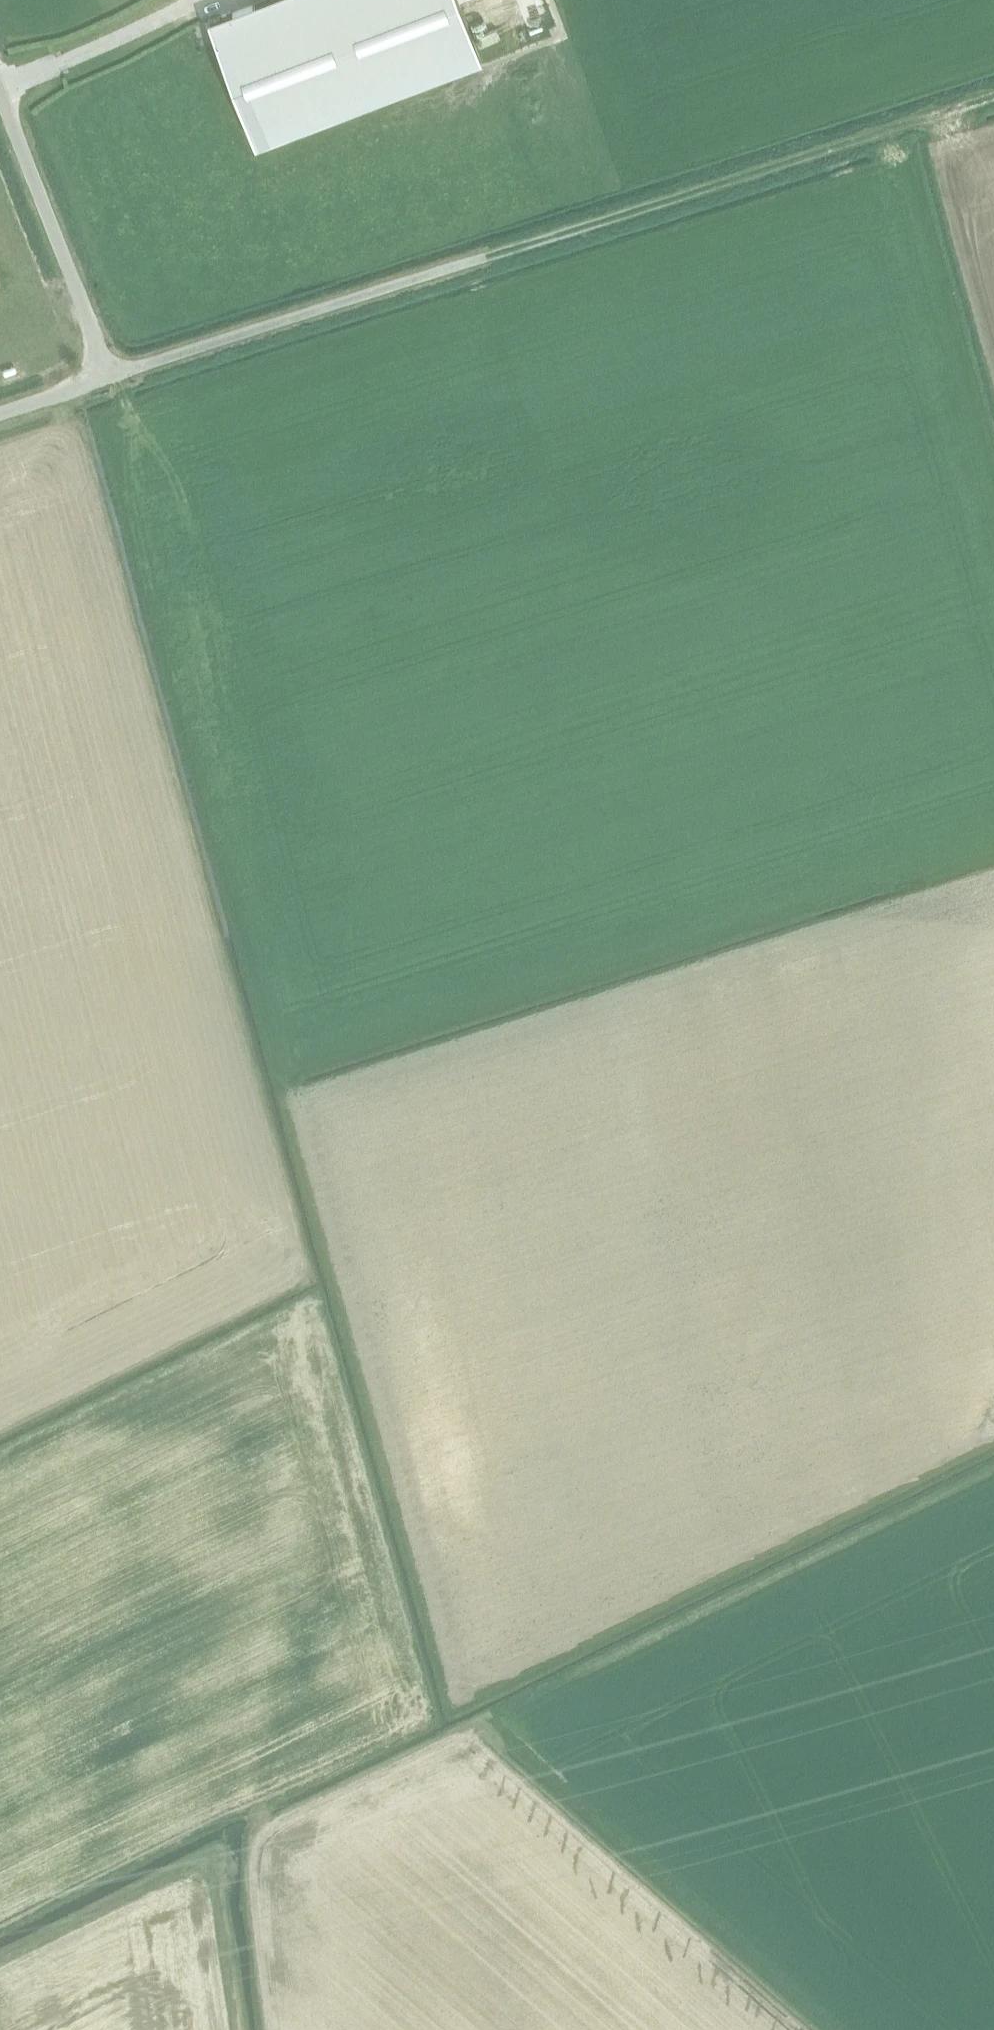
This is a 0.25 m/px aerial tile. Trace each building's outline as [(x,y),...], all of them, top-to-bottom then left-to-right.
[(255,147),(480,61),(457,0),(260,0),(207,20),(255,147)]
